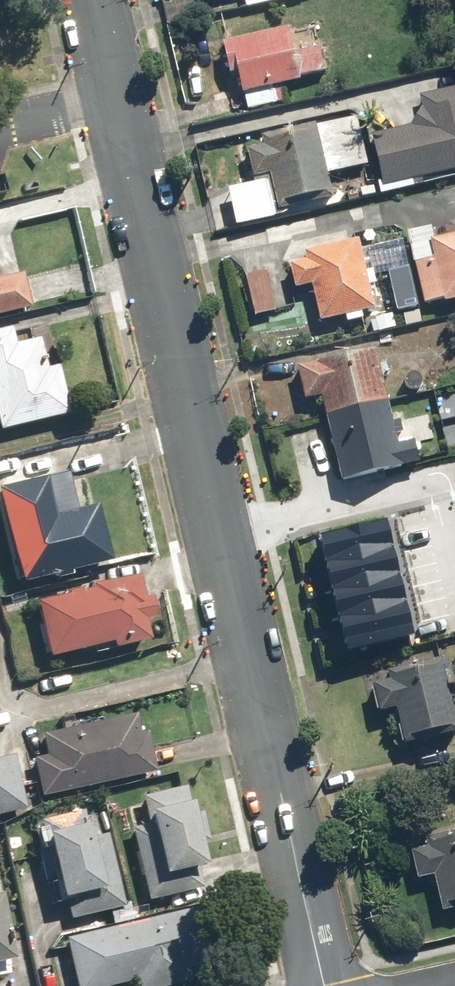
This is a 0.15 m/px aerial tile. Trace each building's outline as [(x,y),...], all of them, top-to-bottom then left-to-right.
[(302,49),(296,25),(226,41),(242,111),(284,102),(281,87),(308,81),(306,75),(332,69),(327,43),(302,49)] [(375,136),(387,187),(454,171),(454,87),(424,94),(427,108),(415,110),(419,126),(375,136)] [(333,174),(374,165),(362,116),(268,137),(269,143),(252,147),(259,181),(230,188),(239,225),(282,216),(281,210),(338,197),(333,174)] [(435,224),(410,230),(428,308),(454,302),(454,234),(438,238),(435,224)] [(283,242),(294,289),(313,285),(322,322),(349,316),(350,324),(367,320),(365,310),(380,307),(364,237),(349,241),(346,227),(283,242)] [(272,263),(245,270),(256,315),(283,308),(272,263)] [(32,309),(23,271),(0,276),(0,316),(32,309)] [(72,413),(61,365),(49,368),(47,359),(56,357),(49,327),(30,331),(32,340),(17,343),(14,326),(0,329),(0,429),(72,413)] [(403,443),(380,345),(300,364),(309,400),(324,397),(344,482),(425,463),(419,439),(403,443)] [(55,451),(0,463),(0,491),(21,584),(113,563),(100,503),(80,508),(71,469),(60,472),(55,451)] [(400,522),(318,541),(346,661),(428,642),(400,522)] [(116,643),(117,650),(154,641),(149,620),(161,617),(155,594),(147,596),(142,573),(96,583),(97,588),(39,601),(52,657),(116,643)] [(372,678),(379,709),(399,705),(407,741),(454,730),(454,684),(448,654),(392,666),(393,673),(372,678)] [(51,757),(36,760),(44,799),(160,772),(146,713),(47,735),(51,757)] [(0,746),(0,815),(27,809),(12,743),(0,746)] [(192,864),(208,861),(193,797),(189,798),(186,782),(142,792),(150,827),(134,830),(150,902),(198,891),(192,864)] [(86,809),(40,819),(63,921),(125,907),(107,828),(101,829),(98,818),(89,820),(86,809)] [(444,904),(454,901),(454,828),(427,834),(429,842),(413,846),(420,878),(438,874),(444,904)] [(24,969),(2,870),(0,870),(0,974),(24,969)] [(136,985),(167,985),(206,977),(190,907),(66,935),(78,985),(108,985),(135,980),(136,985)]
